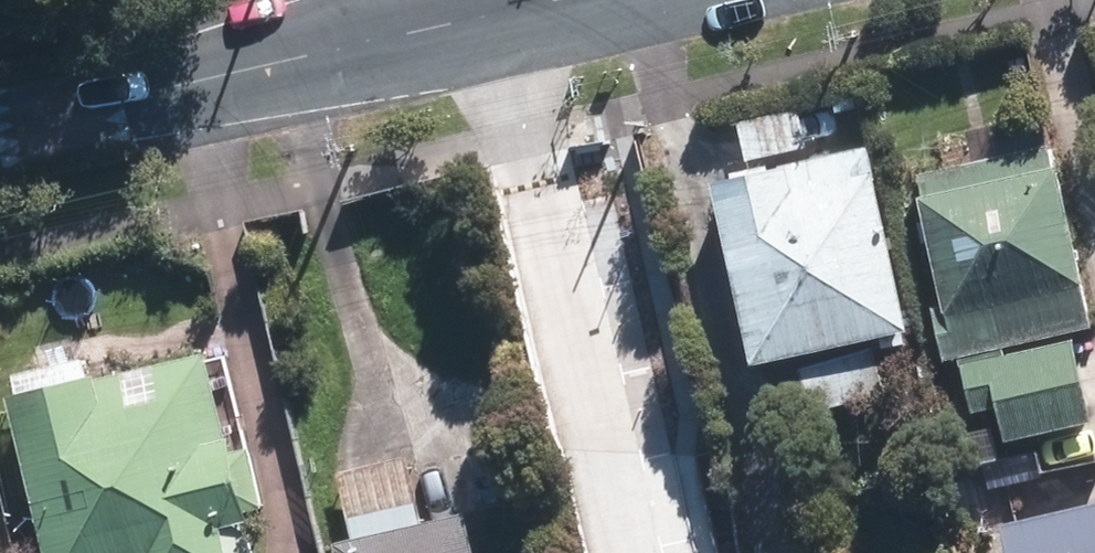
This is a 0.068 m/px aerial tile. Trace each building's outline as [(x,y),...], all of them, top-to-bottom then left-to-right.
[(731,118),(740,156),(798,142),(789,105),(731,118)] [(1088,319),(1047,139),(917,167),(922,190),(915,192),(939,298),(930,300),(942,354),(957,351),(969,405),(997,399),(1004,433),(1089,415),(1071,335),(1003,350),(1000,339),(1088,319)] [(744,360),(902,325),(863,142),(705,177),(744,360)] [(866,348),(792,366),(802,407),(876,387),(866,348)] [(37,552),(218,552),(211,522),(236,516),(235,508),(255,503),(239,441),(222,446),(197,349),(84,378),(83,370),(0,390),(0,408),(37,552)] [(400,452),(331,469),(347,533),(324,539),(327,552),(467,552),(455,507),(415,516),(400,452)] [(997,512),(1007,552),(1094,552),(1094,490),(997,512)]
